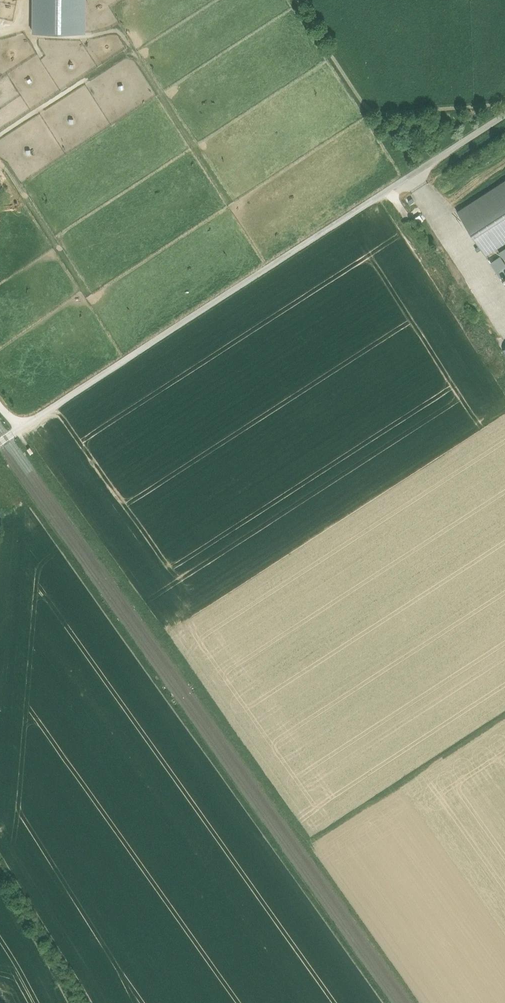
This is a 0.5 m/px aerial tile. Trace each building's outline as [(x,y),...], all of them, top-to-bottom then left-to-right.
[(31,27),(84,27),(84,0),(32,0),(31,27)] [(457,211),(485,254),(504,242),(504,181),(457,211)] [(504,275),(504,247),(498,251),(501,255),(490,261),(501,278),(504,275)]
